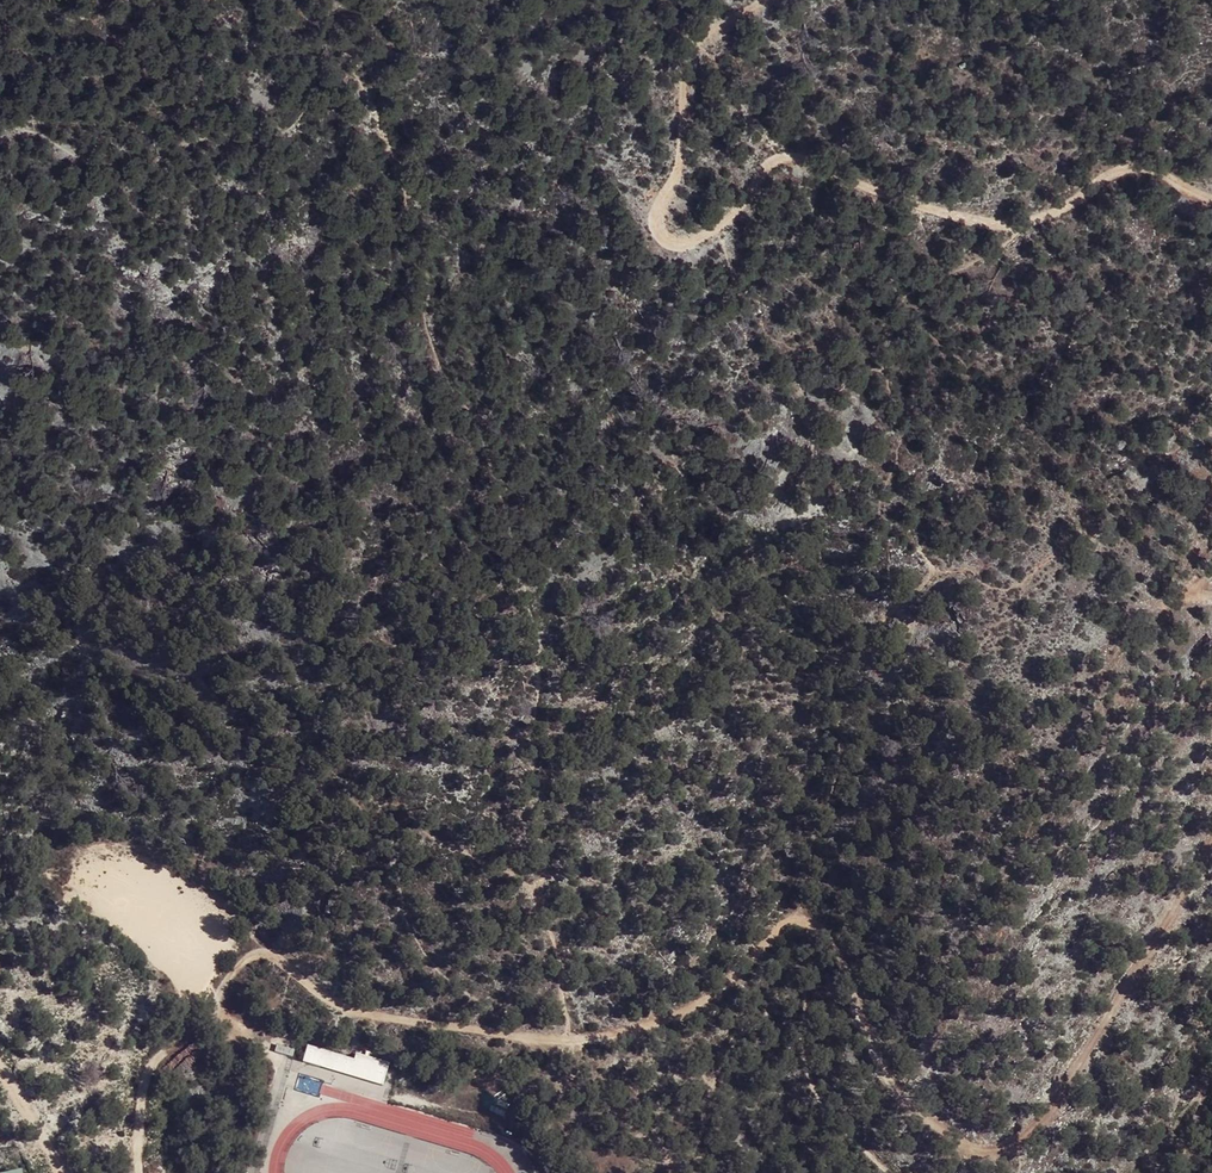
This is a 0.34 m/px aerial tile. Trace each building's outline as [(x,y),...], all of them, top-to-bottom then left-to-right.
[(352,1059),(307,1045),(301,1064),(373,1084),(379,1060),(356,1052),(352,1059)] [(390,1062),(379,1060),(373,1084),(383,1086),(390,1062)]
